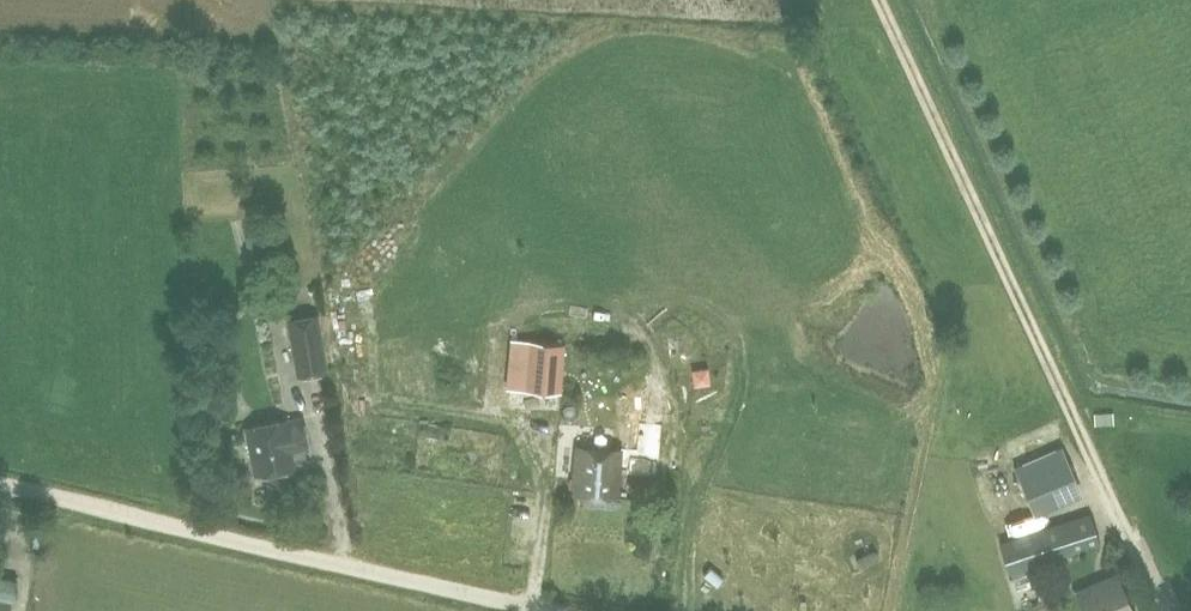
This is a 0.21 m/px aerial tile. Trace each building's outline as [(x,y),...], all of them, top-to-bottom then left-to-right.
[(328,369),(319,313),(287,318),(296,375),(328,369)] [(525,387),(529,340),(510,339),(506,386),(525,387)] [(525,387),(560,390),(564,343),(529,340),(525,387)] [(695,373),(695,385),(710,384),(709,367),(699,368),(695,373)] [(300,418),(286,421),(286,419),(246,427),(256,474),(296,466),(293,451),(307,448),(300,418)] [(634,434),(631,464),(669,468),(672,438),(634,434)] [(620,448),(577,445),(572,493),(615,497),(619,460),(620,448)] [(1063,489),(1077,483),(1062,445),(1046,452),(1063,489)] [(1063,489),(1046,452),(1015,466),(1032,503),(1063,489)] [(1034,526),(1081,516),(1078,500),(1031,511),(1034,526)] [(1013,578),(1027,573),(1026,567),(1100,544),(1091,514),(1000,542),(1009,572),(1011,571),(1013,578)] [(1117,573),(1076,591),(1085,610),(1133,610),(1117,573)] [(16,579),(0,576),(0,610),(10,610),(16,579)]
